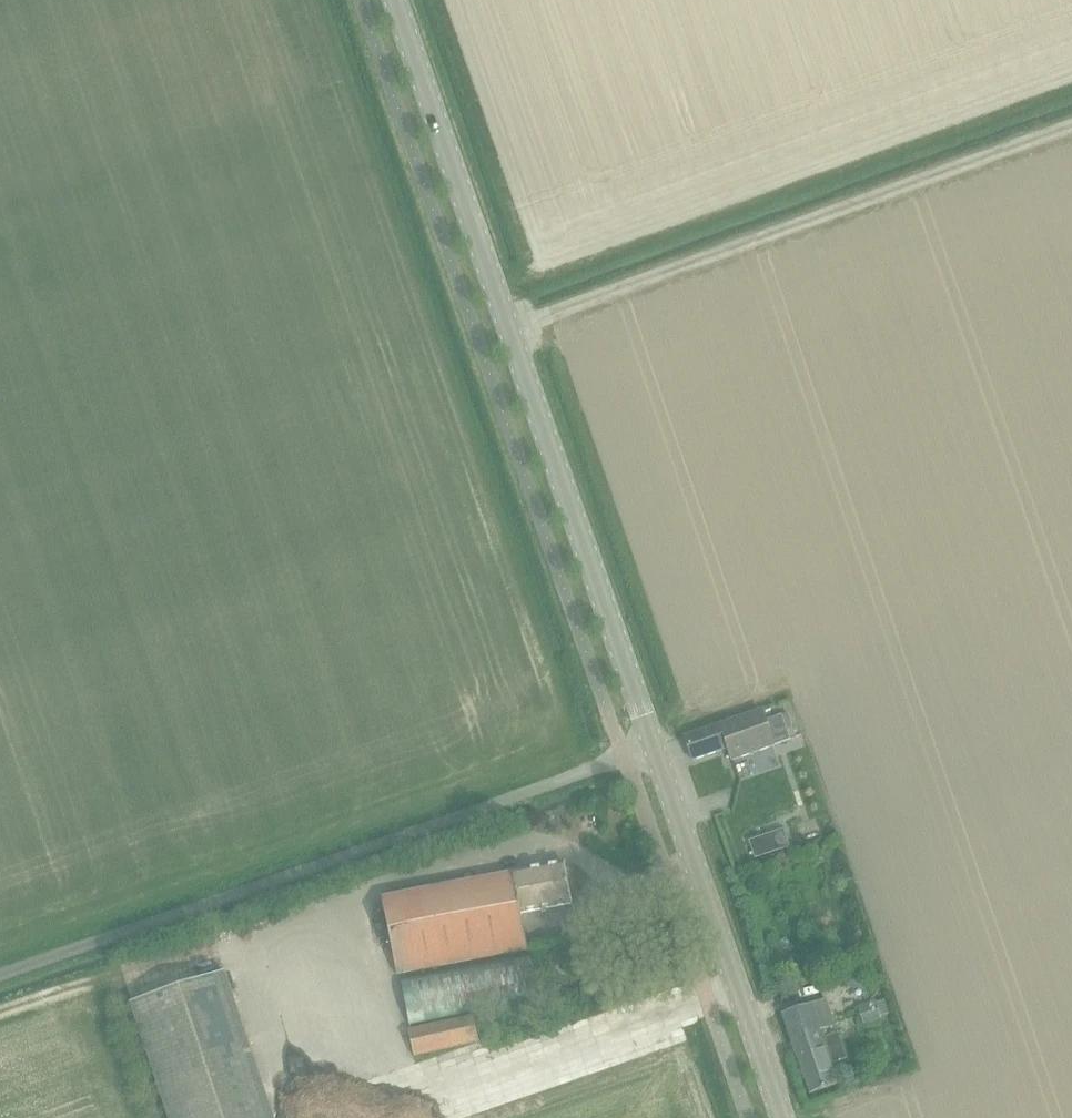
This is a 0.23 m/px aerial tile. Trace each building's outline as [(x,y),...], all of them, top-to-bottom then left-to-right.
[(693,761),(713,753),(727,749),(731,761),(790,740),(799,736),(790,713),(781,716),(765,722),(761,711),(684,738),(693,761)] [(812,826),(817,840),(826,837),(822,823),(812,826)] [(766,835),(749,840),(756,858),(773,852),(766,835)] [(521,915),(572,905),(564,865),(512,875),(512,874),(382,899),(397,976),(528,950),(521,915)] [(529,956),(401,983),(410,1024),(538,997),(529,956)] [(172,1117),(272,1117),(224,974),(134,1004),(172,1117)] [(810,1095),(831,1088),(837,1085),(830,1065),(846,1059),(838,1033),(824,1038),(823,1036),(827,1035),(825,1030),(841,1024),(836,1011),(830,1013),(826,999),(782,1015),(810,1095)] [(863,1027),(880,1021),(879,1018),(890,1014),(885,1001),(875,1005),(874,1002),(856,1008),(863,1027)] [(413,1057),(478,1042),(472,1017),(408,1032),(413,1057)]
